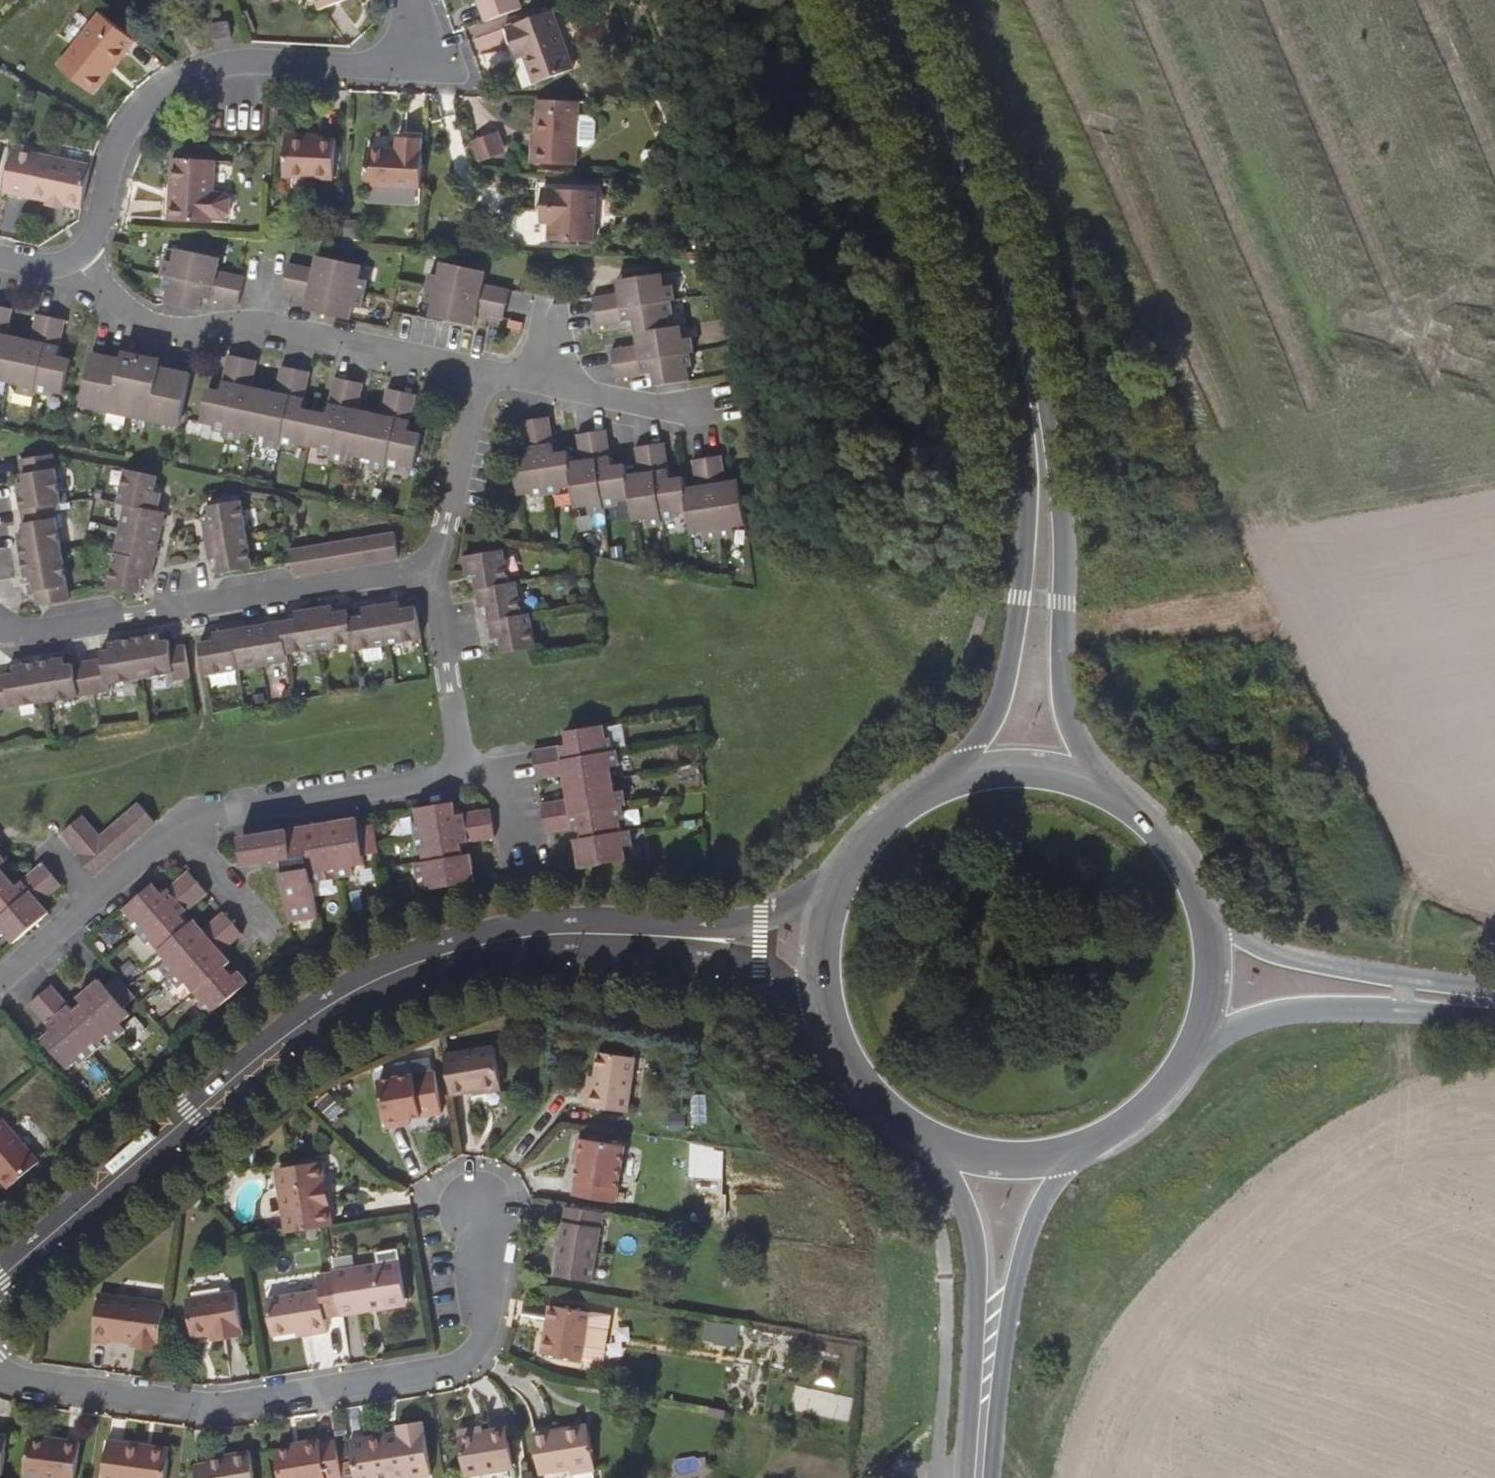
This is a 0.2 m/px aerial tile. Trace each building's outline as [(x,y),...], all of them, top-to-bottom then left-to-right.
[(321,13),(356,0),(316,0),(321,13)] [(522,11),(518,0),(478,0),(476,1),(485,24),(522,11)] [(508,30),(516,52),(523,49),(526,59),(535,85),(575,71),(555,14),(508,30)] [(135,44),(100,16),(58,67),(92,96),(104,81),(100,77),(109,66),(114,69),(135,44)] [(213,45),(231,42),(227,25),(210,29),(213,45)] [(519,61),(526,59),(523,49),(516,52),(519,61)] [(104,81),(114,69),(109,66),(100,77),(104,81)] [(579,104),(538,102),(535,165),(576,167),(579,104)] [(475,136),(480,159),(508,153),(503,130),(475,136)] [(284,179),(333,182),(335,142),(286,139),(284,179)] [(399,139),(398,152),(405,152),(406,140),(399,139)] [(420,191),(422,140),(406,140),(405,152),(398,152),(368,151),(366,188),(420,191)] [(13,151),(4,193),(47,202),(63,205),(80,209),(88,171),(78,169),(76,164),(67,163),(63,166),(55,164),(56,160),(13,151)] [(224,220),(231,216),(232,200),(226,194),(214,193),(216,162),(174,160),(170,222),(212,224),(213,220),(224,220)] [(543,192),(542,214),(551,214),(551,225),(550,244),(594,246),(596,194),(543,192)] [(62,210),(63,205),(47,202),(46,207),(62,210)] [(542,225),(551,225),(551,214),(542,214),(542,225)] [(245,276),(219,271),(208,269),(211,256),(177,250),(174,263),(166,262),(163,276),(168,277),(165,290),(169,291),(167,304),(201,309),(204,297),(240,304),(245,276)] [(221,258),(211,256),(208,269),(219,271),(221,258)] [(316,258),(313,271),(324,273),(327,260),(316,258)] [(324,273),(313,271),(287,267),(282,295),(309,300),(320,302),(318,315),(350,320),(352,307),(362,309),(367,280),(357,278),(360,266),(327,260),(324,273)] [(508,287),(481,282),(471,280),(474,267),(440,261),(437,274),(429,273),(424,301),(433,302),(431,315),(464,320),(466,307),(477,309),(504,314),(508,287)] [(484,269),(474,267),(471,280),(481,282),(484,269)] [(674,336),(674,282),(665,283),(663,270),(631,274),(633,288),(623,289),(594,292),(597,320),(645,314),(647,328),(658,327),(660,339),(649,341),(622,344),(625,372),(663,367),(664,379),(674,378),(674,336)] [(621,275),(623,289),(633,288),(631,274),(621,275)] [(307,312),(318,315),(320,302),(309,300),(307,312)] [(474,322),(477,309),(466,307),(464,320),(474,322)] [(27,342),(25,351),(0,346),(0,381),(18,385),(16,394),(31,396),(32,393),(45,396),(46,392),(60,394),(67,360),(54,357),(62,320),(33,314),(27,342)] [(647,328),(649,341),(660,339),(658,327),(647,328)] [(2,337),(0,345),(0,346),(25,351),(27,342),(2,337)] [(188,373),(154,366),(153,373),(145,372),(146,365),(145,364),(145,361),(143,359),(140,357),(136,357),(132,358),(131,361),(89,353),(78,406),(176,428),(188,373)] [(384,389),(379,414),(377,425),(351,419),(353,409),(359,383),(332,378),(324,414),(297,408),(305,372),(277,367),(272,392),(270,403),(245,397),(246,386),(252,361),(224,355),(217,391),(206,389),(198,423),(210,426),(209,431),(222,433),(222,437),(235,440),(237,431),(262,437),(261,445),(275,448),(276,445),(289,448),(290,443),(316,448),(315,453),(329,456),(328,459),(342,462),(344,454),(369,460),(367,467),(381,470),(382,466),(397,470),(398,465),(411,468),(418,434),(406,432),(413,395),(384,389)] [(154,366),(146,365),(145,372),(153,373),(154,366)] [(272,392),(246,386),(245,397),(270,403),(272,392)] [(379,414),(353,409),(351,419),(377,425),(379,414)] [(675,518),(675,478),(666,479),(661,442),(634,446),(638,473),(639,482),(626,484),(624,475),(623,463),(610,465),(605,429),(574,433),(578,460),(579,470),(566,471),(565,462),(564,451),(550,452),(545,414),(517,418),(523,455),(509,457),(514,492),(528,491),(528,495),(556,492),(555,487),(569,485),(572,506),(584,505),(585,512),(601,510),(600,506),(615,505),(615,500),(628,498),(632,528),(660,525),(659,520),(675,518)] [(725,452),(693,458),(696,477),(729,471),(725,452)] [(35,576),(37,584),(41,607),(72,601),(69,585),(56,506),(64,505),(56,455),(24,460),(27,480),(29,491),(21,492),(27,531),(29,539),(21,540),(28,577),(35,576)] [(578,460),(565,462),(566,471),(579,470),(578,460)] [(153,580),(157,560),(162,538),(168,512),(160,510),(163,492),(156,491),(159,476),(129,469),(121,503),(128,504),(111,587),(142,593),(145,578),(153,580)] [(638,473),(624,475),(626,484),(639,482),(638,473)] [(19,481),(21,492),(29,491),(27,480),(19,481)] [(243,500),(210,505),(213,522),(207,523),(209,541),(212,558),(219,557),(221,572),(255,568),(243,500)] [(20,532),(21,540),(29,539),(27,531),(20,532)] [(396,534),(292,551),(294,561),(296,576),(400,560),(396,534)] [(476,577),(479,591),(482,609),(489,608),(491,622),(494,640),(502,639),(505,655),(536,649),(531,615),(521,617),(517,585),(509,586),(504,553),(467,560),(469,578),(476,577)] [(29,585),(37,584),(35,576),(28,577),(29,585)] [(400,604),(383,606),(364,609),(365,617),(351,620),(350,612),(335,614),(333,607),(314,609),(296,612),(297,620),(216,634),(218,641),(201,645),(205,677),(290,662),(289,655),(356,644),(357,652),(423,641),(418,608),(401,612),(400,604)] [(161,635),(153,637),(155,645),(162,644),(161,635)] [(117,643),(118,651),(111,652),(102,653),(103,661),(67,667),(60,668),(59,661),(21,667),(22,674),(14,676),(0,678),(0,712),(109,693),(108,686),(176,675),(177,682),(192,679),(186,647),(172,649),(171,642),(162,644),(155,645),(153,637),(117,643)] [(110,644),(111,652),(118,651),(117,643),(110,644)] [(66,659),(59,661),(60,668),(67,667),(66,659)] [(13,669),(14,676),(22,674),(21,667),(13,669)] [(604,725),(569,731),(571,744),(533,750),(538,778),(565,774),(574,772),(578,798),(570,799),(543,804),(547,832),(583,826),(585,838),(579,839),(581,853),(589,852),(590,864),(626,858),(624,846),(633,844),(631,830),(621,832),(619,821),(625,820),(623,805),(627,804),(624,790),(615,791),(611,766),(620,764),(618,749),(614,750),(612,736),(605,737),(604,725)] [(565,774),(570,799),(578,798),(574,772),(565,774)] [(430,888),(467,882),(465,870),(473,868),(471,853),(462,855),(461,843),(495,836),(490,809),(455,814),(453,801),(416,807),(418,820),(414,821),(419,849),(423,848),(426,861),(417,863),(419,877),(428,876),(430,888)] [(136,804),(133,805),(96,836),(79,816),(59,834),(76,853),(72,856),(81,867),(82,870),(89,878),(152,824),(136,804)] [(316,824),(245,836),(246,842),(240,843),(242,859),(249,858),(249,863),(283,857),(307,853),(309,867),(286,871),(282,871),(291,921),(319,915),(313,881),(326,878),(325,869),(336,867),(338,876),(353,874),(352,864),(364,863),(363,854),(378,851),(374,823),(344,828),(342,820),(329,822),(330,831),(317,832),(316,824)] [(583,865),(590,864),(589,852),(581,853),(583,865)] [(283,857),(286,871),(309,867),(307,853),(283,857)] [(3,936),(11,945),(40,921),(33,913),(60,890),(42,868),(13,892),(0,876),(0,939),(3,936)] [(475,880),(473,868),(465,870),(467,882),(475,880)] [(240,991),(247,986),(236,974),(229,980),(212,960),(218,954),(239,936),(221,915),(200,934),(193,939),(185,929),(176,918),(204,896),(185,873),(158,898),(147,886),(119,911),(128,923),(126,925),(144,946),(147,944),(165,964),(158,969),(177,990),(182,985),(200,1005),(197,1008),(207,1019),(240,991)] [(191,924),(185,929),(193,939),(200,934),(191,924)] [(236,974),(218,954),(212,960),(229,980),(236,974)] [(114,980),(103,990),(92,999),(84,990),(73,1000),(82,1009),(71,1018),(47,991),(27,1008),(50,1036),(41,1044),(65,1072),(75,1064),(78,1068),(99,1050),(96,1046),(106,1037),(111,1044),(123,1034),(117,1027),(127,1019),(121,1012),(133,1002),(114,980)] [(95,981),(84,990),(92,999),(103,990),(95,981)] [(448,1054),(455,1093),(504,1085),(498,1045),(448,1054)] [(596,1090),(590,1089),(588,1105),(629,1111),(638,1057),(602,1052),(598,1077),(596,1090)] [(404,1122),(410,1121),(425,1119),(418,1078),(382,1085),(390,1131),(405,1129),(404,1122)] [(37,1165),(0,1123),(0,1124),(0,1183),(7,1191),(37,1165)] [(583,1157),(581,1168),(579,1183),(619,1190),(626,1149),(581,1141),(578,1156),(583,1157)] [(295,1230),(328,1225),(335,1224),(332,1203),(325,1204),(321,1181),(328,1180),(325,1160),(278,1168),(285,1217),(292,1216),(295,1230)] [(332,1203),(328,1180),(321,1181),(325,1204),(332,1203)] [(568,1209),(556,1278),(592,1285),(604,1216),(568,1209)] [(287,1231),(295,1230),(292,1216),(285,1217),(287,1231)] [(328,1239),(330,1308),(370,1309),(369,1296),(411,1298),(403,1239),(328,1239)] [(265,1317),(326,1317),(326,1271),(266,1271),(265,1317)] [(194,1333),(223,1328),(233,1327),(234,1335),(245,1333),(238,1288),(188,1296),(194,1333)] [(160,1342),(166,1300),(101,1291),(93,1336),(110,1338),(110,1334),(160,1342)] [(387,1306),(411,1298),(369,1296),(370,1309),(387,1306)] [(543,1354),(582,1361),(603,1365),(612,1317),(555,1307),(550,1333),(547,1333),(543,1354)] [(224,1336),(234,1335),(233,1327),(223,1328),(224,1336)] [(355,1477),(400,1477),(430,1473),(422,1419),(397,1423),(398,1431),(349,1438),(355,1477)] [(457,1428),(458,1435),(483,1431),(482,1424),(457,1428)] [(532,1429),(533,1436),(553,1433),(552,1425),(532,1429)] [(483,1431),(458,1435),(464,1474),(513,1466),(507,1427),(483,1431)] [(553,1433),(533,1436),(539,1475),(570,1471),(570,1476),(594,1472),(589,1434),(580,1429),(553,1433)] [(24,1470),(75,1477),(81,1437),(64,1434),(64,1437),(29,1432),(24,1470)] [(146,1441),(124,1438),(123,1443),(108,1440),(102,1477),(109,1477),(166,1477),(170,1450),(145,1446),(146,1441)] [(342,1474),(336,1439),(320,1441),(320,1438),(303,1440),(304,1444),(276,1448),(280,1477),(325,1477),(342,1474)] [(171,1444),(146,1441),(145,1446),(170,1450),(171,1444)] [(251,1448),(209,1454),(210,1459),(195,1462),(197,1477),(256,1477),(251,1448)]
